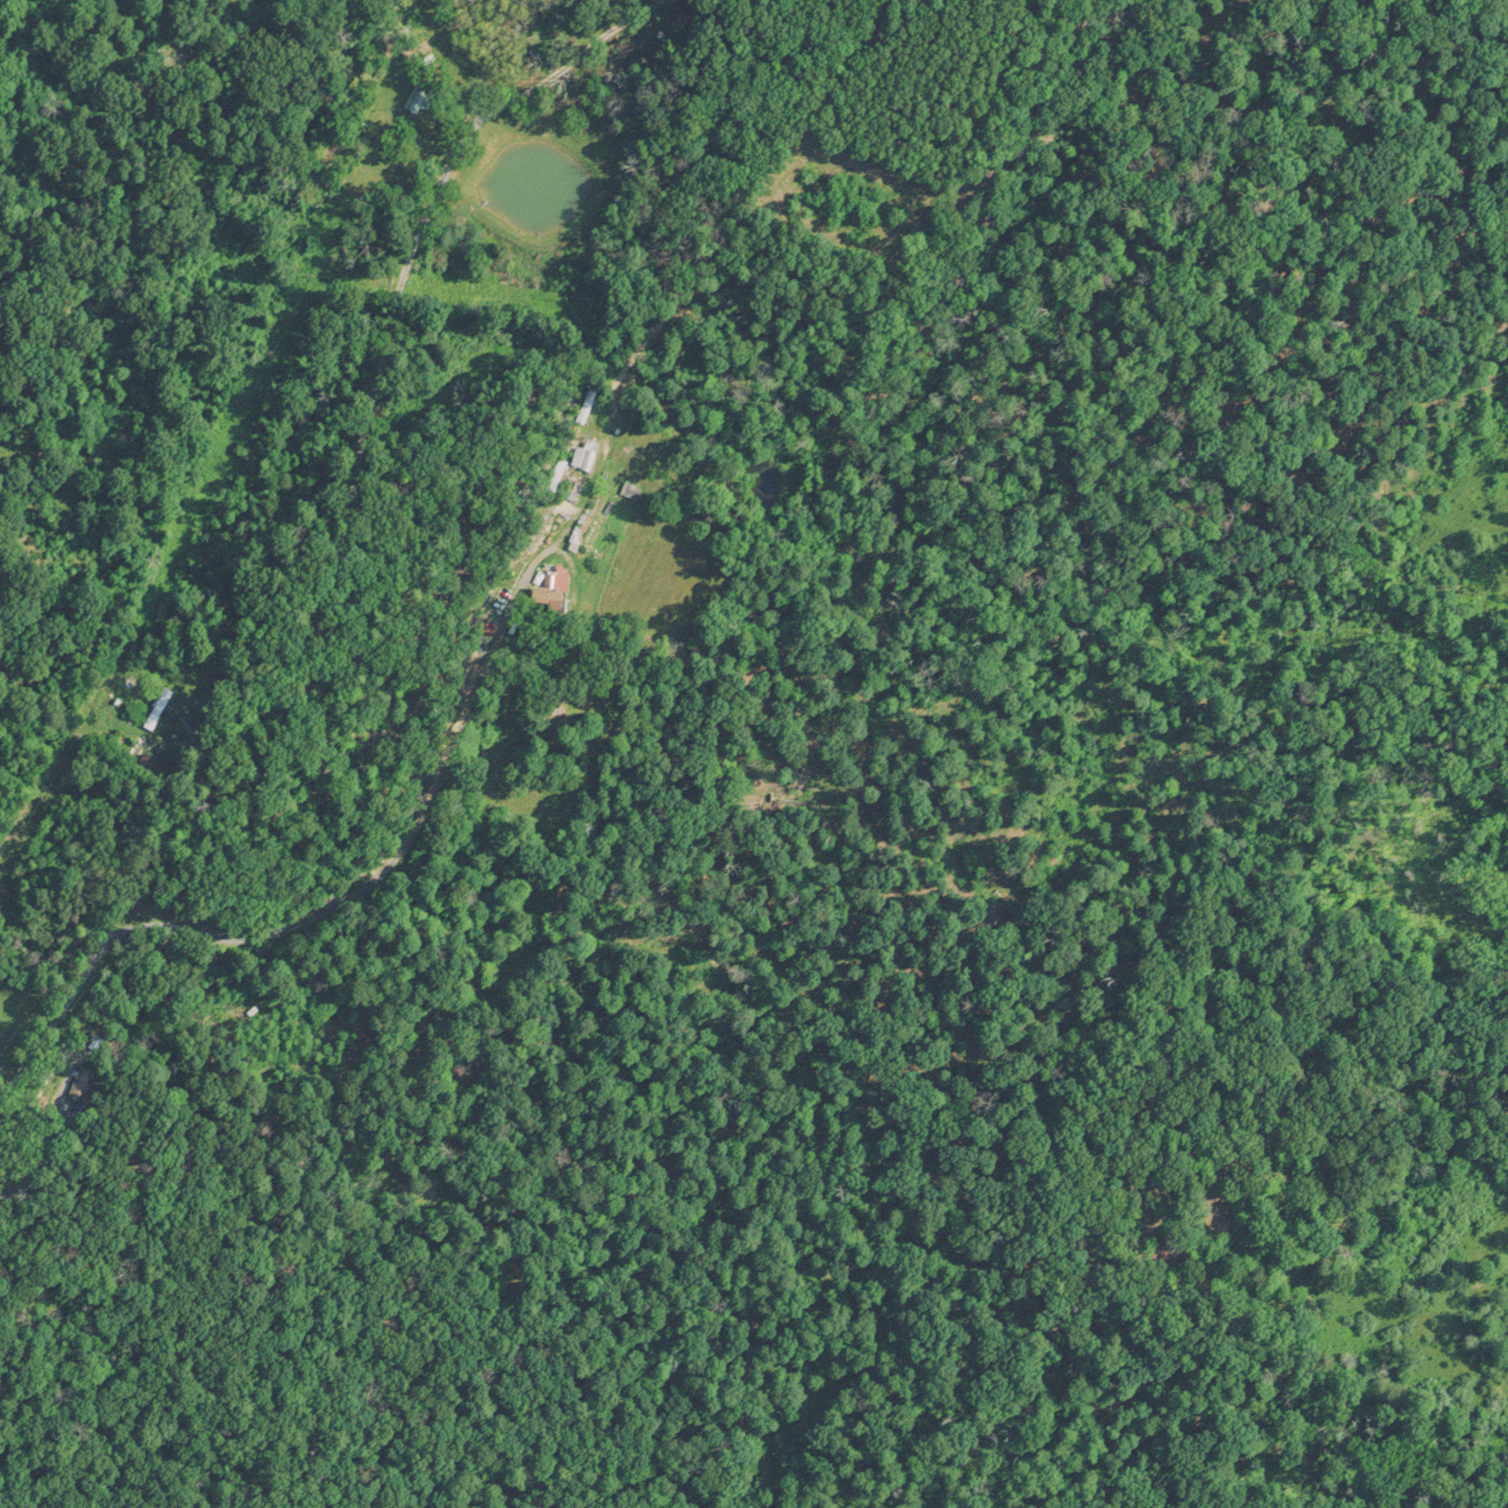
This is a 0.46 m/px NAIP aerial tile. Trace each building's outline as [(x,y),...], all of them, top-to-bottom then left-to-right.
[(588,472),(595,453),(586,450),(580,469),(588,472)] [(639,488),(624,482),(618,494),(634,500),(639,488)] [(561,567),(546,566),(543,589),(532,587),(530,605),(558,608),(561,567)] [(142,727),(151,732),(171,692),(162,688),(142,727)] [(82,1103),(94,1072),(77,1065),(65,1096),(82,1103)]
